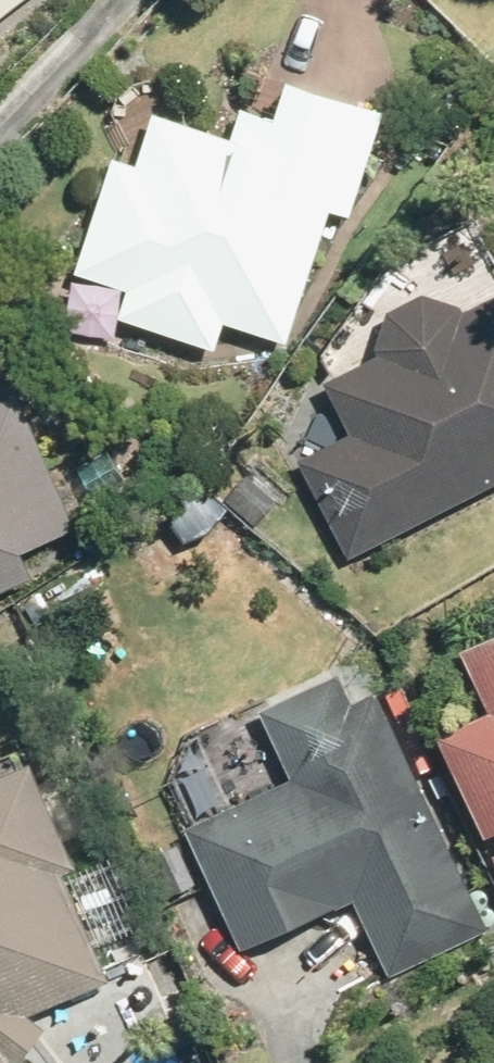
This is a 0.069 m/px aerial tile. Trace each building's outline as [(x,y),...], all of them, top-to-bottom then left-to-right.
[(22,0),(0,0),(0,17),(22,0)] [(80,270),(131,287),(122,317),(220,348),(229,319),(291,340),(335,204),(356,211),(390,103),(293,73),(291,82),(273,76),(262,109),(245,104),(237,131),(159,107),(141,162),(117,153),(80,270)] [(380,343),(384,351),(330,379),(357,429),(303,456),(354,555),(493,483),(493,297),(469,309),(464,300),(427,288),(393,305),(380,343)] [(79,527),(22,391),(0,400),(0,592),(37,576),(25,549),(79,527)] [(232,493),(262,521),(281,499),(252,471),(232,493)] [(192,494),(210,509),(223,494),(204,479),(192,494)] [(470,642),(493,696),(493,631),(470,642)] [(445,823),(380,686),(357,696),(343,667),(265,704),(297,776),(191,824),(247,945),(359,897),(396,974),(492,929),(454,843),(460,838),(453,820),(445,823)] [(448,730),(493,834),(493,709),(448,730)] [(54,1025),(37,1010),(120,975),(73,866),(86,860),(41,753),(0,770),(0,1062),(26,1062),(54,1025)]
